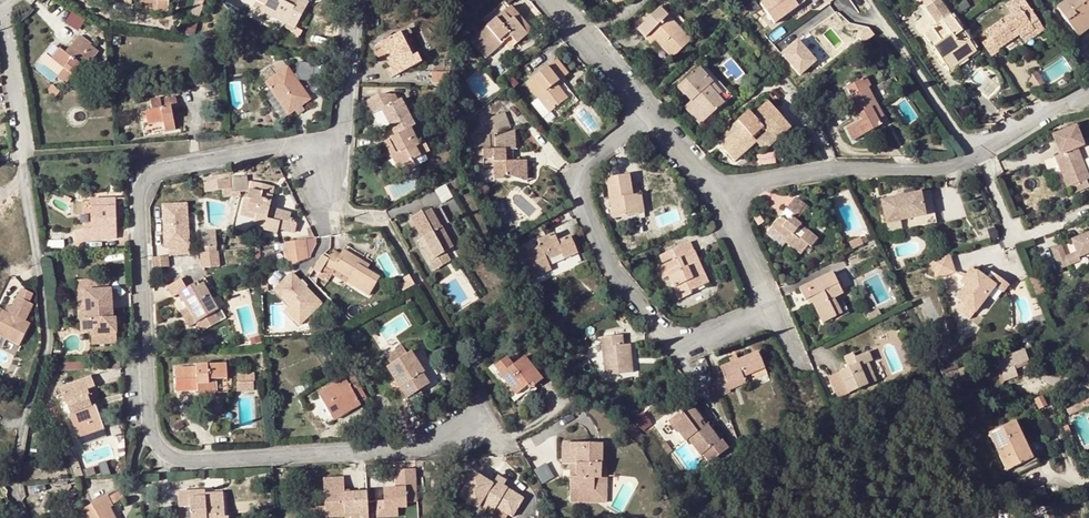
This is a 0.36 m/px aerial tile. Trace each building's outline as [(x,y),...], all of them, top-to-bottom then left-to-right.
[(158,0),(158,5),(158,12),(168,12),(169,0),(152,0),(158,0)] [(263,7),(260,12),(285,25),(286,23),(295,28),(309,2),(305,0),(298,0),(297,0),(266,0),(263,7)] [(772,17),(795,0),(759,0),(772,17)] [(986,30),(998,49),(1013,40),(1009,33),(1015,29),(1020,35),(1022,39),(1033,31),(1031,26),(1037,22),(1034,17),(1030,10),(1023,0),(1015,0),(1006,6),(1011,14),(1007,16),(1009,21),(1003,25),(1000,20),(986,30)] [(1074,31),(1088,20),(1088,0),(1069,0),(1057,9),(1074,31)] [(1036,5),(1030,10),(1034,17),(1041,13),(1036,5)] [(938,26),(942,23),(950,17),(943,6),(931,16),(938,26)] [(510,7),(470,41),(485,58),(504,43),(501,40),(508,33),(511,37),(516,43),(530,31),(510,7)] [(70,11),(66,23),(81,29),(86,17),(70,11)] [(668,17),(645,38),(651,45),(656,39),(666,50),(665,52),(671,58),(690,40),(668,17)] [(924,35),(945,65),(964,52),(967,57),(975,52),(950,17),(942,23),(949,32),(945,34),(939,39),(936,35),(932,29),(924,35)] [(1074,31),(1079,37),(1088,29),(1088,20),(1074,31)] [(1043,31),(1037,22),(1031,26),(1033,31),(1022,39),(1025,44),(1043,31)] [(409,29),(401,33),(412,57),(416,55),(407,36),(411,34),(409,29)] [(1015,29),(1009,33),(1013,40),(1020,35),(1015,29)] [(943,31),(936,35),(939,39),(945,34),(943,31)] [(401,33),(380,43),(385,54),(390,52),(392,56),(387,60),(391,67),(387,70),(390,77),(420,62),(416,55),(412,57),(401,33)] [(501,40),(504,43),(511,37),(508,33),(501,40)] [(60,49),(52,59),(65,69),(58,78),(65,84),(81,65),(85,68),(99,52),(80,36),(66,53),(60,49)] [(797,37),(780,53),(800,76),(818,60),(797,37)] [(466,45),(463,47),(465,66),(476,58),(466,45)] [(964,52),(945,65),(949,70),(967,57),(964,52)] [(527,83),(538,98),(549,111),(566,98),(555,83),(567,74),(556,59),(527,83)] [(703,65),(700,68),(713,83),(716,79),(703,65)] [(287,68),(266,83),(288,114),(310,100),(287,68)] [(696,97),(691,102),(684,108),(699,124),(727,99),(713,83),(700,68),(678,87),(685,95),(691,90),(696,97)] [(1027,84),(1026,85),(1031,92),(1039,87),(1029,72),(1027,84)] [(448,73),(432,73),(432,83),(448,83),(448,73)] [(879,125),(875,120),(870,109),(876,105),(867,88),(869,86),(865,78),(847,88),(851,96),(845,100),(854,117),(858,115),(867,132),(879,125)] [(731,96),(716,79),(713,83),(727,99),(731,96)] [(895,84),(891,87),(895,93),(899,89),(895,84)] [(685,95),(691,102),(696,97),(691,90),(685,95)] [(160,99),(150,101),(151,111),(146,111),(148,124),(164,121),(166,131),(174,129),(170,107),(177,106),(175,97),(160,100),(160,99)] [(549,111),(538,98),(535,100),(546,114),(549,111)] [(762,127),(766,132),(774,142),(790,128),(767,102),(752,116),(748,111),(733,125),(736,129),(719,144),(734,161),(756,142),(752,137),(762,127)] [(882,116),(876,105),(870,109),(875,120),(882,116)] [(489,121),(489,134),(495,134),(495,136),(509,130),(503,114),(489,121)] [(392,150),(404,172),(415,166),(412,161),(421,157),(416,147),(420,145),(411,129),(384,143),(389,152),(392,150)] [(521,161),(513,161),(505,161),(505,149),(512,149),(515,149),(515,130),(495,138),(495,149),(490,150),(489,136),(472,136),(478,157),(483,157),(483,166),(493,166),(494,173),(506,172),(506,175),(522,180),(521,161)] [(1082,149),(1074,130),(1051,140),(1055,150),(1059,148),(1063,157),(1053,162),(1066,192),(1088,182),(1076,152),(1082,149)] [(762,153),(774,142),(766,132),(756,142),(762,150),(760,152),(762,153)] [(392,150),(389,152),(401,174),(404,172),(392,150)] [(759,164),(769,162),(767,154),(757,156),(759,164)] [(629,175),(607,179),(613,217),(637,213),(636,201),(633,201),(632,196),(629,175)] [(230,177),(230,179),(231,189),(229,189),(230,196),(240,195),(240,192),(249,191),(251,181),(247,182),(246,176),(230,177)] [(230,179),(203,183),(204,192),(222,189),(223,197),(230,196),(229,189),(231,189),(230,179)] [(274,187),(251,181),(249,191),(247,199),(250,200),(247,212),(256,214),(255,219),(254,225),(264,228),(264,230),(276,233),(277,228),(280,219),(293,223),(294,219),(289,218),(290,213),(276,210),(274,220),(267,219),(274,187)] [(1066,192),(1068,198),(1088,189),(1088,182),(1066,192)] [(926,207),(936,205),(944,203),(941,189),(923,193),(926,207)] [(926,207),(923,193),(885,200),(888,222),(928,216),(930,225),(940,223),(936,205),(926,207)] [(641,194),(632,196),(633,201),(636,201),(637,213),(644,212),(641,194)] [(250,200),(247,199),(244,198),(240,216),(255,219),(256,214),(247,212),(250,200)] [(780,217),(772,227),(788,239),(786,242),(800,254),(808,245),(810,247),(817,238),(795,220),(806,207),(796,198),(787,210),(792,214),(786,222),(780,217)] [(115,217),(114,199),(81,200),(83,239),(116,237),(115,217)] [(188,200),(162,202),(164,245),(170,244),(170,254),(191,253),(188,200)] [(435,207),(440,222),(447,220),(443,205),(435,207)] [(422,240),(424,239),(429,249),(424,252),(432,265),(447,257),(444,252),(452,247),(441,227),(440,228),(430,210),(422,215),(421,213),(411,219),(422,240)] [(296,223),(293,223),(280,219),(277,228),(294,232),(296,223)] [(770,229),(786,242),(788,239),(772,227),(770,229)] [(540,246),(519,255),(530,278),(550,270),(546,260),(561,253),(564,259),(576,253),(569,236),(557,241),(553,233),(537,241),(540,246)] [(1053,251),(1063,272),(1082,263),(1081,260),(1088,257),(1088,236),(1074,243),(1078,254),(1067,259),(1062,247),(1053,251)] [(849,243),(852,249),(862,244),(859,237),(849,243)] [(422,240),(419,242),(424,252),(429,249),(424,239),(422,240)] [(303,240),(284,243),(286,261),(306,258),(303,240)] [(1071,240),(1063,243),(1067,252),(1074,249),(1071,240)] [(691,293),(690,291),(688,285),(701,279),(694,263),(698,262),(689,243),(659,256),(662,263),(678,256),(679,258),(658,269),(662,279),(668,276),(679,299),(691,293)] [(333,250),(330,256),(328,259),(319,254),(310,269),(319,274),(322,268),(329,272),(331,269),(348,278),(346,282),(368,295),(378,277),(367,270),(358,264),(360,261),(342,250),(340,254),(333,250)] [(219,251),(200,253),(202,270),(220,268),(219,251)] [(321,251),(319,254),(328,259),(330,256),(321,251)] [(154,265),(169,265),(169,256),(155,255),(154,265)] [(951,255),(932,260),(937,279),(957,275),(951,255)] [(368,266),(360,261),(358,264),(367,270),(368,266)] [(707,282),(698,262),(694,263),(701,279),(688,285),(690,291),(707,282)] [(273,289),(289,304),(284,309),(300,325),(324,301),(292,270),(273,289)] [(970,283),(966,288),(957,299),(963,303),(977,314),(997,289),(992,285),(973,271),(965,280),(970,283)] [(822,323),(835,316),(828,301),(834,298),(842,294),(832,273),(800,288),(806,300),(810,298),(812,303),(822,323)] [(997,277),(992,285),(997,289),(1005,295),(1010,287),(997,277)] [(1039,277),(1031,280),(1038,296),(1045,293),(1039,277)] [(77,292),(79,320),(81,320),(86,319),(85,291),(107,290),(106,278),(76,280),(77,292)] [(179,280),(167,287),(173,297),(177,294),(186,308),(190,315),(195,323),(217,309),(203,284),(196,289),(193,285),(185,290),(179,280)] [(970,283),(965,280),(962,284),(966,288),(970,283)] [(0,309),(0,336),(20,345),(30,324),(25,322),(33,306),(29,303),(33,295),(22,289),(13,308),(9,314),(4,311),(0,309)] [(107,290),(85,291),(86,319),(81,320),(82,333),(91,333),(92,336),(107,335),(107,338),(117,337),(116,318),(113,318),(112,290),(107,290)] [(841,314),(834,298),(828,301),(835,316),(841,314)] [(971,321),(977,314),(963,303),(957,310),(971,321)] [(190,315),(186,308),(181,311),(185,318),(190,315)] [(867,315),(870,320),(880,315),(878,310),(867,315)] [(107,335),(92,336),(92,339),(92,344),(117,343),(117,337),(107,338),(107,335)] [(622,337),(601,338),(605,374),(632,372),(629,345),(623,346),(622,337)] [(423,373),(410,353),(408,354),(403,346),(397,350),(402,358),(391,365),(387,367),(406,398),(428,384),(422,374),(423,373)] [(1029,360),(1024,349),(999,359),(1007,380),(1019,375),(1015,365),(1029,360)] [(391,365),(402,358),(397,350),(386,357),(391,365)] [(334,351),(328,355),(333,364),(340,361),(334,351)] [(852,354),(843,358),(847,369),(839,373),(848,393),(867,385),(865,380),(873,376),(868,363),(872,361),(868,352),(854,358),(852,354)] [(720,368),(724,377),(729,390),(745,383),(743,377),(764,368),(757,353),(720,368)] [(494,364),(495,367),(507,358),(505,355),(494,364)] [(495,367),(516,394),(526,386),(529,390),(541,380),(524,357),(513,365),(507,358),(495,367)] [(927,370),(925,364),(924,360),(917,362),(920,372),(927,370)] [(934,361),(925,364),(927,370),(935,367),(934,361)] [(208,380),(219,379),(226,378),(224,363),(195,365),(196,367),(175,369),(177,391),(186,391),(198,390),(198,395),(209,394),(208,380)] [(959,369),(957,363),(941,368),(943,374),(959,369)] [(516,394),(495,367),(494,364),(489,368),(514,401),(519,397),(516,394)] [(254,373),(241,374),(241,382),(254,381),(254,373)] [(366,397),(352,373),(318,393),(330,415),(346,407),(348,411),(360,405),(358,402),(366,397)] [(76,431),(101,422),(95,405),(92,407),(86,390),(95,386),(91,376),(60,387),(65,404),(67,404),(71,414),(69,415),(76,431)] [(865,380),(867,385),(875,381),(873,376),(865,380)] [(729,390),(724,377),(713,381),(719,396),(729,392),(729,390)] [(208,380),(209,394),(220,393),(219,379),(208,380)] [(526,386),(516,394),(519,397),(529,390),(526,386)] [(690,405),(668,422),(676,433),(677,432),(684,441),(687,439),(700,456),(719,441),(706,424),(703,427),(700,423),(702,421),(690,405)] [(346,407),(330,415),(333,420),(348,411),(346,407)] [(103,429),(101,422),(76,431),(78,438),(103,429)] [(1032,460),(1024,442),(1015,422),(989,434),(1007,472),(1012,470),(1032,460)] [(665,441),(661,444),(668,454),(672,450),(665,441)] [(1027,441),(1024,442),(1032,460),(1012,470),(1014,476),(1038,465),(1027,441)] [(562,464),(570,464),(576,464),(576,477),(570,476),(570,491),(594,492),(594,479),(600,479),(601,445),(562,444),(562,464)] [(536,467),(542,482),(554,477),(548,462),(536,467)] [(416,469),(395,470),(396,484),(417,483),(416,469)] [(495,508),(507,516),(510,517),(522,498),(507,489),(506,491),(501,489),(505,482),(496,476),(491,484),(483,480),(480,486),(473,482),(457,508),(465,513),(472,502),(474,499),(481,503),(479,506),(477,509),(485,513),(486,512),(488,508),(493,512),(495,508)] [(324,507),(325,517),(329,517),(345,517),(345,515),(367,514),(366,493),(344,494),(343,478),(323,479),(324,507)] [(510,485),(505,482),(501,489),(506,491),(507,489),(510,485)] [(418,502),(417,483),(396,484),(396,488),(384,489),(384,501),(385,508),(398,508),(407,507),(407,502),(418,502)] [(212,494),(212,502),(205,502),(205,494),(204,491),(178,492),(179,507),(190,507),(191,517),(224,517),(223,493),(212,494)] [(111,517),(113,516),(109,508),(113,506),(112,503),(108,497),(108,495),(84,508),(87,513),(83,516),(84,517),(111,517)] [(384,501),(375,502),(376,517),(398,517),(398,508),(385,508),(384,501)] [(324,507),(311,508),(312,517),(325,517),(324,507)] [(486,512),(496,517),(506,517),(507,516),(495,508),(493,512),(488,508),(486,512)]
